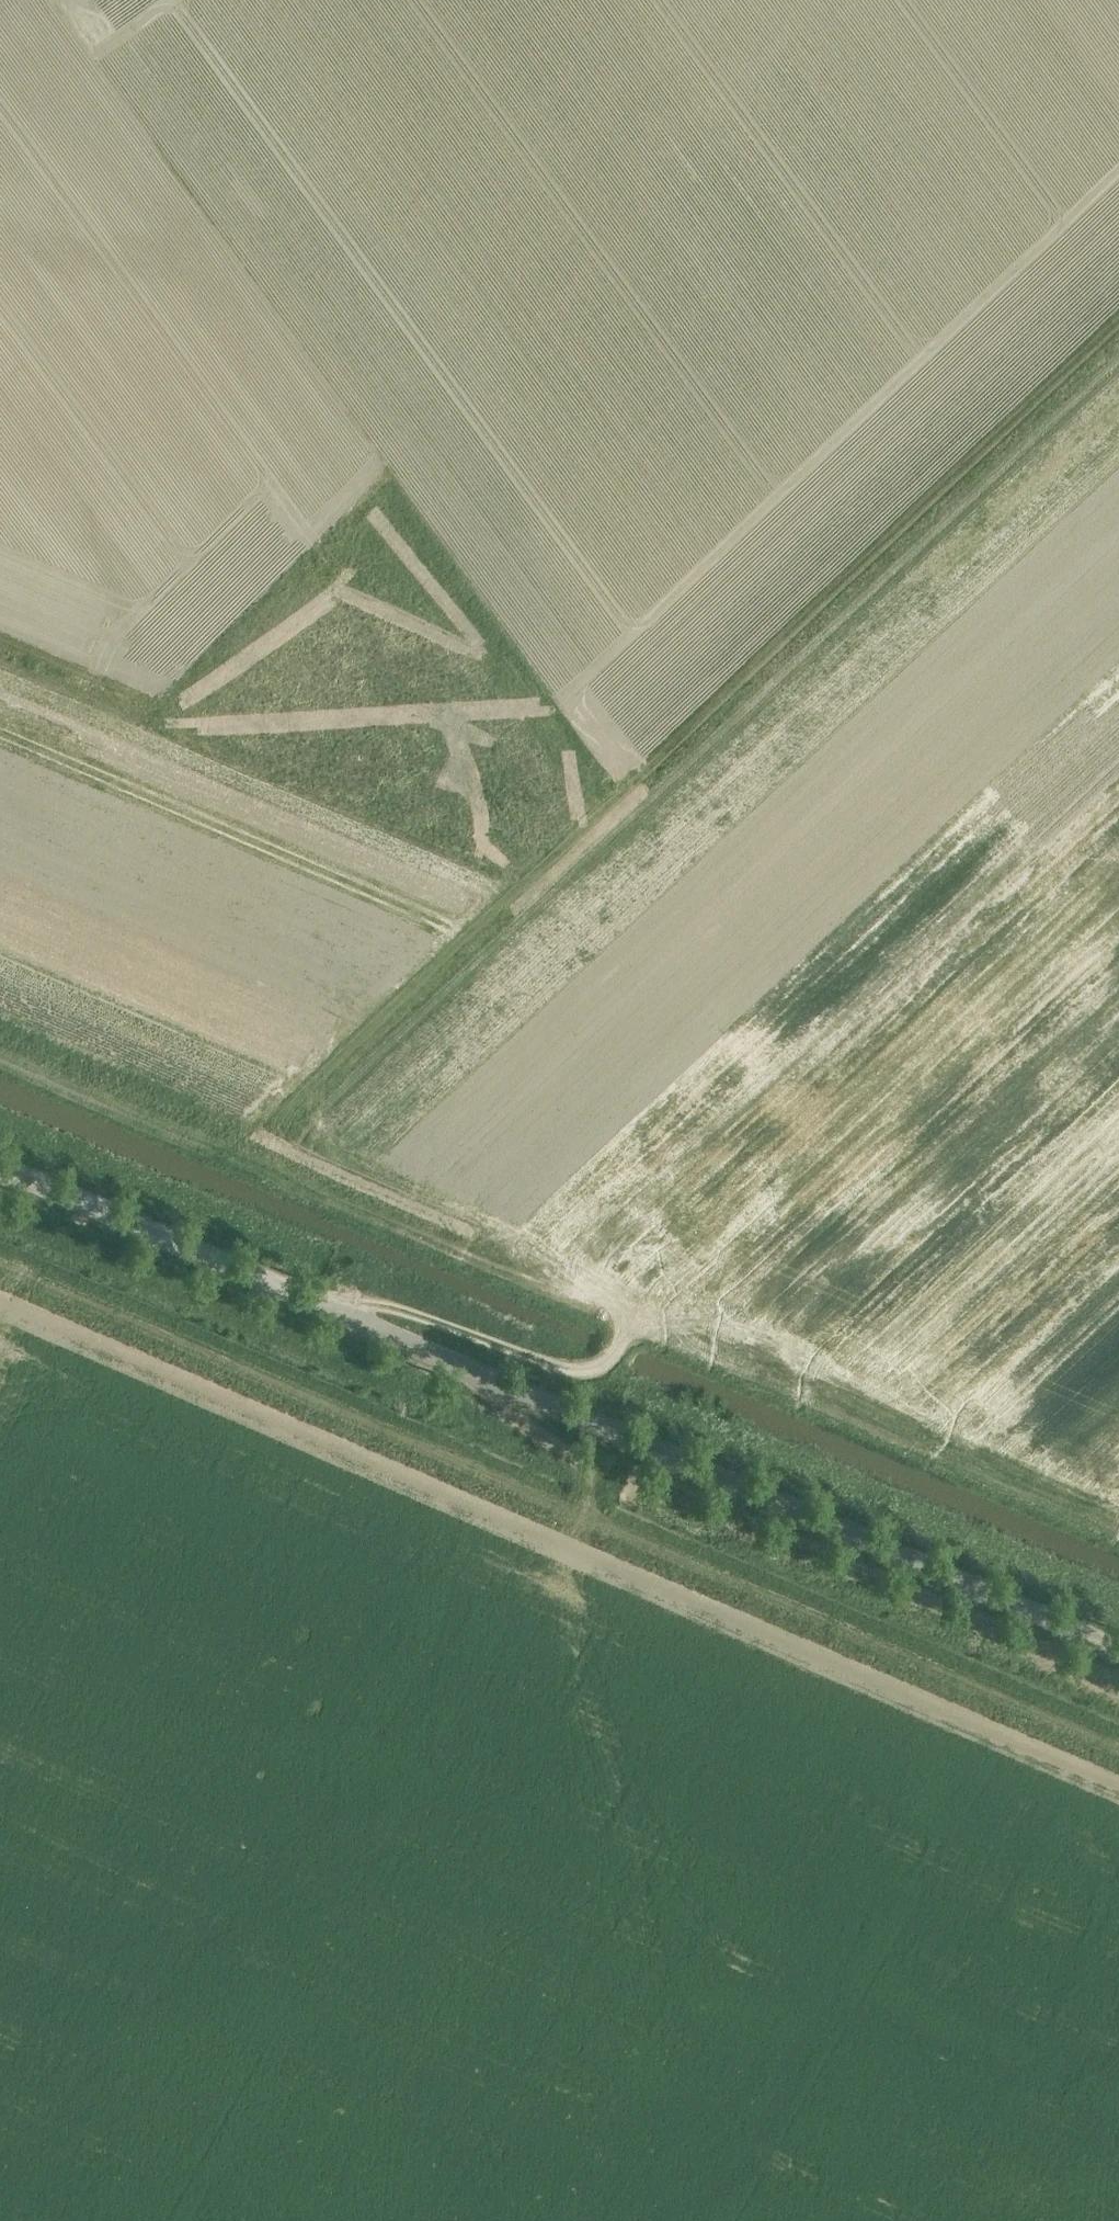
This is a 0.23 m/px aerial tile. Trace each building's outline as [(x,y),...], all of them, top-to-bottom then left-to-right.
[(778,1557),(777,1546),(768,1547),(769,1558),(778,1557)]
